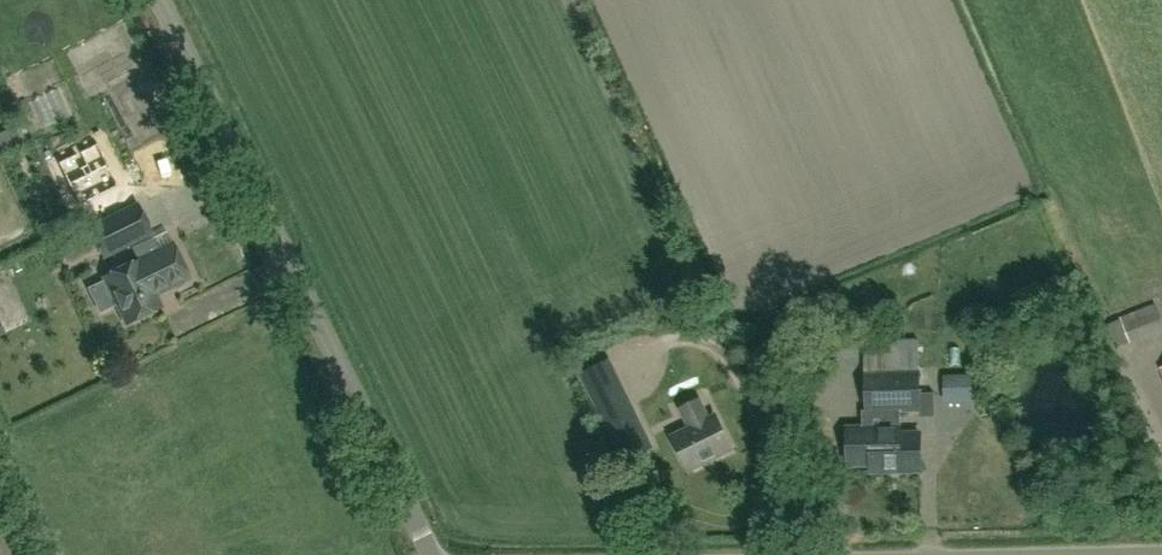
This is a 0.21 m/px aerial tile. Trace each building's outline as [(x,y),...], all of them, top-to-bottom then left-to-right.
[(97,143),(58,162),(79,206),(118,187),(97,143)] [(90,228),(102,255),(150,233),(137,206),(90,228)] [(156,283),(161,292),(171,287),(175,290),(182,286),(182,281),(188,279),(171,245),(157,252),(152,241),(133,250),(138,261),(129,265),(137,282),(145,279),(149,286),(156,283)] [(137,282),(129,265),(103,278),(125,324),(160,307),(154,295),(161,292),(156,283),(149,286),(145,279),(137,282)] [(1161,330),(1161,319),(1156,304),(1121,317),(1130,342),(1161,330)] [(920,393),(919,339),(866,340),(867,410),(865,410),(865,426),(848,426),(849,465),(881,464),(881,471),(921,470),(921,432),(900,433),(900,425),(899,425),(899,411),(919,410),(920,416),(935,416),(935,392),(920,393)] [(595,403),(613,439),(643,424),(625,388),(595,403)] [(689,468),(732,448),(717,415),(708,419),(699,399),(682,407),(691,427),(673,435),(689,468)]
